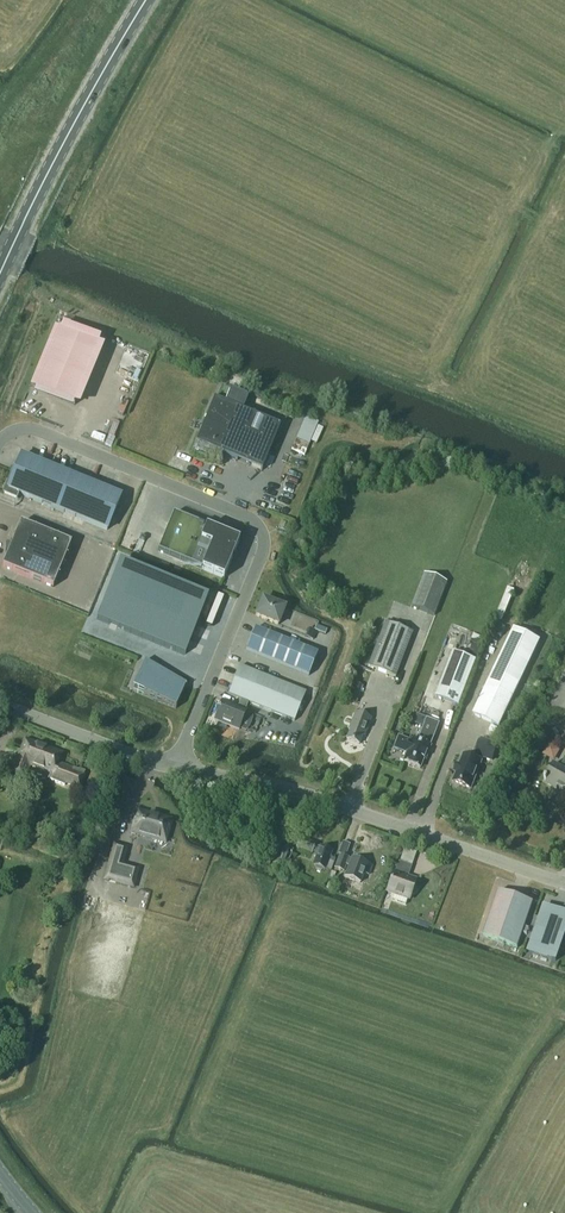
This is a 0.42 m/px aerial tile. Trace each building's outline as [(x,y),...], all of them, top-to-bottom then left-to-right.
[(42,363),(32,387),(35,388),(35,389),(74,405),(75,405),(99,345),(100,345),(99,344),(61,329),(60,328),(60,329),(45,364),(42,363)] [(137,380),(148,353),(126,344),(115,371),(137,380)] [(214,399),(196,444),(222,455),(262,471),(280,427),(243,411),(248,397),(222,386),(216,400),(214,399)] [(305,417),(295,439),(309,445),(318,423),(305,417)] [(288,505),(307,461),(288,453),(268,496),(288,505)] [(107,530),(121,496),(21,456),(16,468),(14,475),(11,474),(8,482),(3,493),(17,498),(16,499),(17,500),(19,494),(107,530)] [(158,551),(160,552),(224,579),(239,541),(206,527),(173,514),(158,551)] [(7,543),(7,552),(7,556),(5,560),(2,567),(53,588),(71,544),(20,523),(12,544),(7,543)] [(119,563),(97,618),(185,654),(208,599),(119,563)] [(433,616),(446,583),(424,574),(411,607),(433,616)] [(256,616),(278,625),(285,608),(263,599),(256,616)] [(412,633),(404,630),(406,625),(395,621),(393,626),(385,622),(368,667),(395,677),(412,633)] [(325,635),(327,629),(317,625),(315,631),(325,635)] [(514,628),(473,715),(499,727),(540,641),(514,628)] [(317,654),(255,629),(246,651),(308,676),(317,654)] [(476,661),(453,652),(436,697),(459,706),(476,661)] [(156,655),(153,661),(182,673),(185,667),(156,655)] [(143,679),(137,693),(143,695),(176,709),(186,684),(173,676),(165,674),(166,673),(145,661),(138,677),(143,679)] [(222,701),(214,721),(239,730),(246,711),(245,711),(248,703),(294,721),(306,693),(240,666),(228,695),(241,700),(238,708),(222,701)] [(363,686),(353,682),(346,701),(356,705),(363,686)] [(364,736),(371,719),(355,713),(348,730),(350,730),(346,740),(359,744),(362,735),(364,736)] [(426,719),(424,726),(436,730),(438,724),(426,719)] [(398,737),(394,748),(406,753),(403,762),(420,768),(425,754),(427,755),(430,746),(418,741),(410,738),(409,741),(398,737)] [(17,757),(10,775),(24,780),(29,766),(50,774),(48,780),(65,787),(66,784),(79,789),(85,772),(79,770),(78,771),(74,769),(73,770),(71,770),(71,768),(56,762),(59,753),(26,740),(19,758),(17,757)] [(482,740),(476,754),(492,760),(498,746),(482,740)] [(550,741),(544,755),(557,761),(563,747),(550,741)] [(453,781),(471,788),(482,759),(475,756),(473,760),(463,756),(453,781)] [(547,780),(546,782),(557,788),(558,786),(564,789),(564,788),(564,756),(559,766),(553,762),(544,779),(547,780)] [(137,810),(131,833),(165,843),(172,820),(159,817),(159,815),(150,813),(150,814),(137,810)] [(299,838),(295,849),(310,855),(311,851),(317,853),(313,866),(314,866),(315,866),(315,869),(321,871),(323,869),(324,870),(325,869),(330,871),(335,858),(329,856),(331,850),(321,846),(320,848),(313,846),(314,844),(299,838)] [(350,846),(342,843),(338,855),(340,855),(335,869),(344,872),(347,865),(349,866),(346,878),(361,883),(364,873),(369,875),(372,866),(352,859),(349,858),(346,857),(350,846)] [(138,870),(122,865),(127,848),(114,844),(104,880),(133,888),(138,870)] [(289,849),(280,845),(275,861),(284,864),(289,849)] [(272,851),(266,849),(262,858),(268,861),(272,851)] [(393,870),(386,892),(394,894),(392,900),(405,905),(407,899),(409,900),(416,880),(407,877),(412,866),(400,862),(399,861),(396,871),(393,870)] [(499,891),(483,936),(517,948),(533,903),(499,891)] [(544,907),(529,952),(556,961),(564,934),(564,914),(544,907)]
